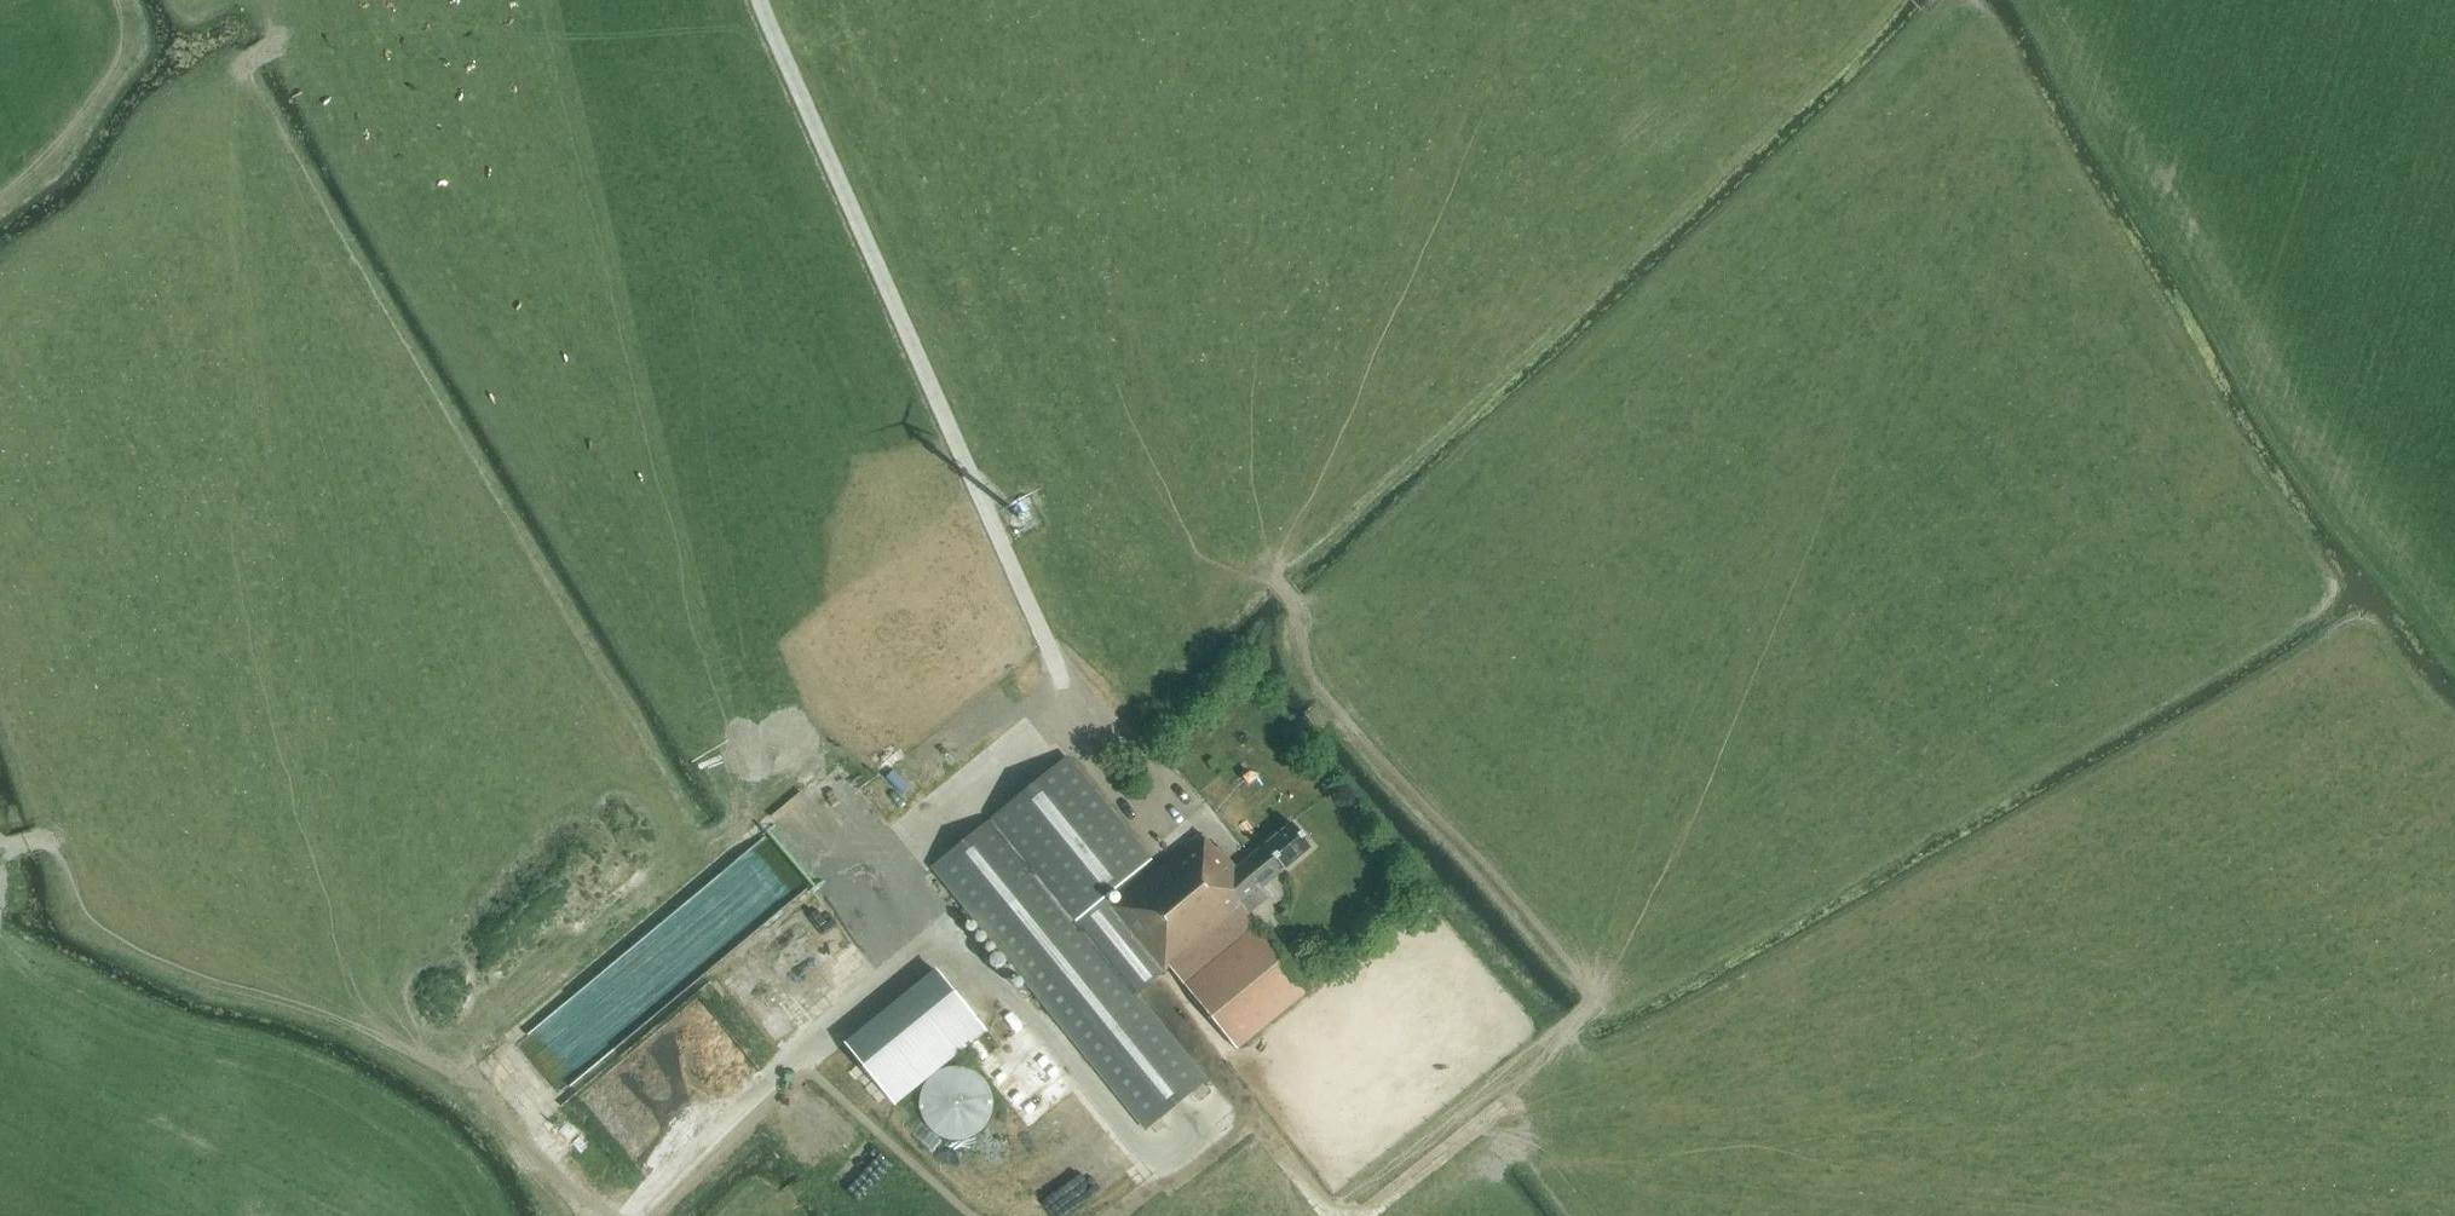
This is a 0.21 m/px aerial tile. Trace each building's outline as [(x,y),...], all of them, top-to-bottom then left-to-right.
[(1150,860),(1067,757),(933,867),(1075,1041),(1146,1128),(1205,1079),(1135,993),(1163,970),(1163,969),(1171,962),(1238,1044),(1292,998),(1312,983),(1245,900),(1261,888),(1259,886),(1309,844),(1290,820),(1234,866),(1216,845),(1213,848),(1200,832),(1114,904),(1107,896),(1150,860)] [(810,1022),(861,985),(838,954),(787,992),(810,1022)] [(938,957),(848,1031),(893,1087),(984,1014),(938,957)] [(1023,1035),(1007,1051),(1052,1097),(1068,1080),(1023,1035)] [(918,1098),(918,1105),(920,1112),(922,1117),(925,1124),(930,1130),(937,1135),(942,1138),(949,1140),(956,1140),(962,1140),(968,1139),(973,1136),(978,1133),(982,1129),(986,1125),(989,1119),(990,1113),(992,1107),(992,1101),(990,1093),(987,1086),(983,1080),(978,1074),(971,1070),(964,1067),(955,1066),(946,1067),(939,1070),(933,1074),(927,1079),(924,1084),(920,1091),(918,1098)] [(1048,1166),(1081,1211),(1138,1170),(1103,1122),(1076,1142),(1060,1119),(1018,1149),(1036,1175),(1048,1166)]
